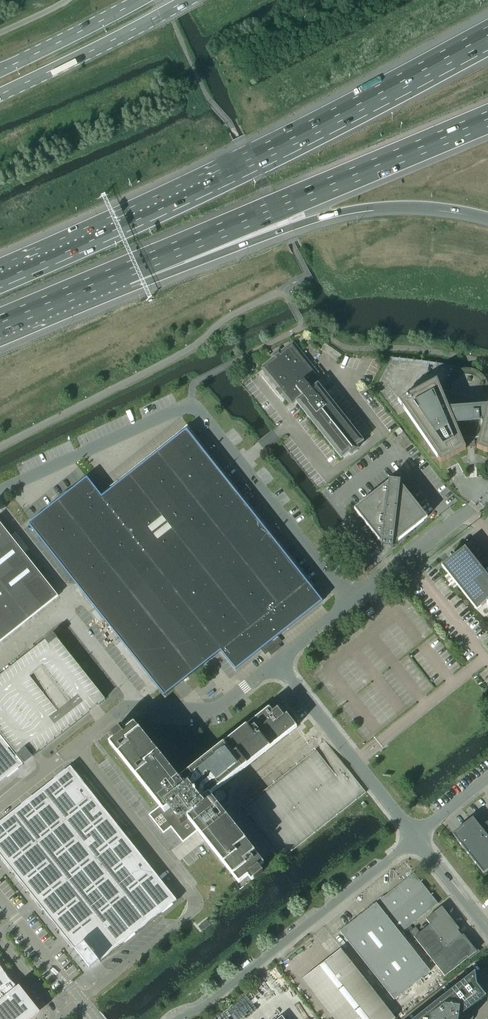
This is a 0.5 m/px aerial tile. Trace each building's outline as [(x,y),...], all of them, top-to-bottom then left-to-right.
[(272,358),(260,367),(277,388),(275,389),(280,396),(284,393),(292,403),(302,395),(304,398),(300,401),(342,454),(359,441),(322,394),(324,392),(319,386),(313,391),(310,388),(322,378),(293,342),(281,351),(279,349),(271,355),(271,356),(272,358)] [(325,343),(320,350),(336,362),(341,355),(325,343)] [(375,387),(440,470),(447,470),(476,467),(487,469),(487,375),(480,373),(465,369),(445,364),(429,362),(407,359),(390,357),(375,387)] [(186,431),(102,498),(87,479),(29,525),(164,695),(221,651),(226,657),(236,669),(321,601),(311,589),(312,589),(186,431)] [(389,482),(354,509),(381,543),(393,545),(427,517),(400,483),(389,482)] [(42,576),(0,524),(0,641),(57,596),(41,576),(42,576)] [(465,548),(442,566),(477,610),(486,603),(487,605),(487,577),(465,548)] [(23,764),(106,699),(54,634),(0,676),(0,734),(23,764)] [(90,667),(85,661),(81,664),(85,670),(90,667)] [(250,873),(254,877),(253,878),(254,879),(263,872),(258,866),(262,863),(211,799),(212,798),(210,796),(213,794),(212,793),(287,733),(288,735),(297,727),(287,714),(284,716),(278,709),(272,713),(269,709),(182,778),(181,777),(179,779),(177,777),(176,778),(134,724),(123,733),(119,729),(120,728),(119,727),(110,734),(114,740),(111,743),(162,807),(161,808),(164,813),(166,811),(174,821),(173,822),(185,838),(189,835),(187,832),(192,828),(193,829),(195,828),(196,829),(197,828),(239,882),(250,873)] [(22,764),(0,736),(0,781),(22,764)] [(326,742),(245,807),(284,857),(365,793),(326,742)] [(90,969),(100,961),(99,961),(176,900),(70,767),(0,823),(0,855),(75,950),(90,969)] [(453,834),(460,843),(459,843),(461,845),(461,844),(467,852),(467,853),(468,854),(475,862),(474,862),(475,863),(476,863),(483,872),(487,868),(487,821),(480,827),(472,818),(464,824),(461,827),(460,827),(461,827),(453,834)] [(400,933),(438,903),(414,873),(340,931),(394,1000),(430,971),(400,933)] [(430,925),(420,933),(416,927),(410,932),(445,976),(477,951),(463,934),(462,935),(458,930),(459,929),(441,907),(426,919),(430,925)] [(198,927),(202,932),(210,925),(206,920),(198,927)] [(335,1018),(394,1018),(395,1018),(341,949),(303,979),(335,1018)] [(40,1013),(19,986),(16,989),(0,969),(0,1018),(32,1018),(40,1013)] [(474,972),(415,1018),(473,1018),(473,1017),(473,1015),(473,1013),(472,1012),(472,1010),(470,1009),(486,997),(476,985),(474,972)]
